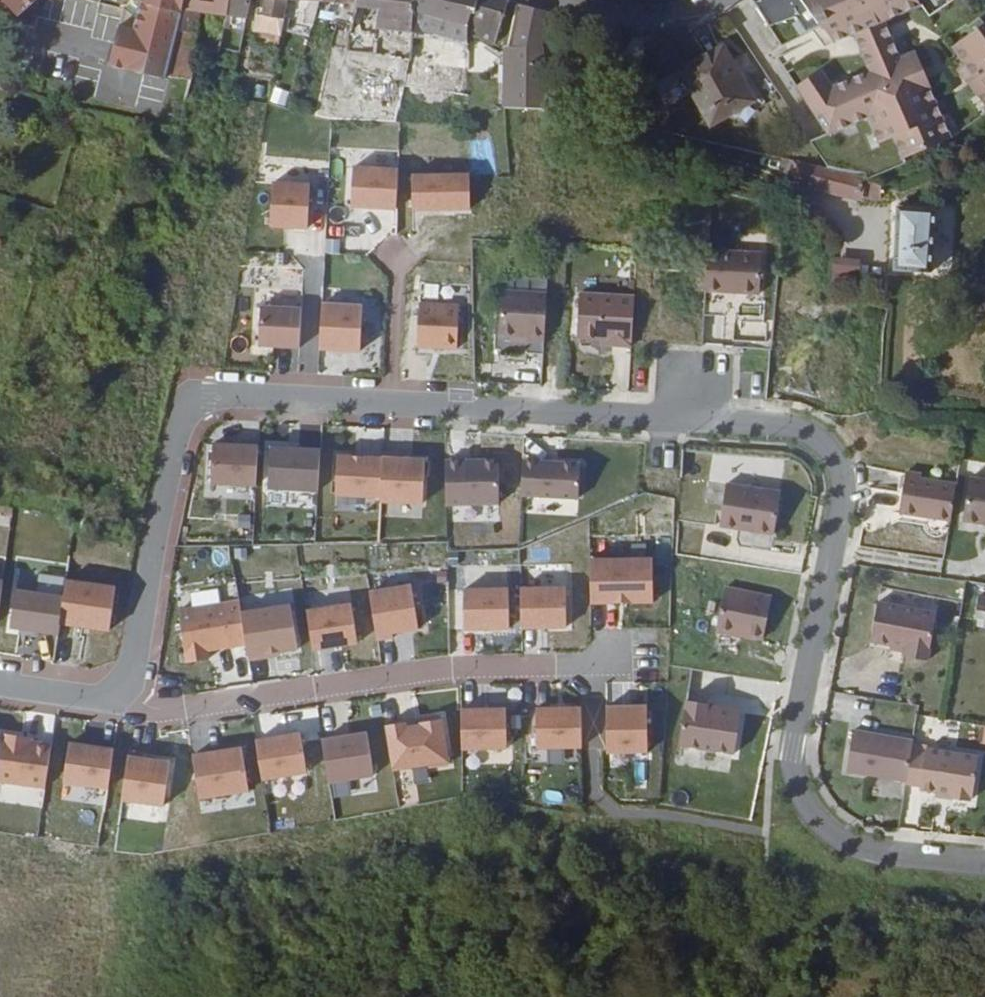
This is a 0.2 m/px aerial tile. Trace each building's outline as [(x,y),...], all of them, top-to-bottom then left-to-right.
[(19,15),(36,0),(6,0),(19,15)] [(101,1),(99,12),(123,17),(112,64),(168,77),(169,73),(168,73),(186,0),(97,0),(101,1)] [(168,73),(169,73),(190,79),(195,50),(190,49),(201,6),(226,10),(227,7),(228,0),(186,0),(168,73)] [(247,11),(250,0),(228,0),(227,7),(247,11)] [(258,42),(280,46),(287,0),(266,0),(258,42)] [(416,28),(420,0),(369,0),(386,3),(382,23),(416,28)] [(416,28),(434,31),(435,28),(470,35),(470,28),(480,0),(420,0),(416,28)] [(510,0),(480,0),(470,28),(497,40),(510,0)] [(769,20),(810,3),(808,0),(756,0),(769,20)] [(934,77),(957,133),(984,113),(984,91),(981,85),(984,82),(958,44),(975,32),(953,0),(952,0),(934,14),(925,2),(837,40),(825,23),(784,43),(806,76),(828,62),(839,79),(876,64),(868,47),(900,34),(907,51),(917,47),(930,78),(934,77)] [(810,3),(825,23),(837,40),(925,2),(924,0),(808,0),(810,3)] [(541,44),(546,9),(525,3),(516,43),(515,51),(508,50),(505,81),(547,82),(544,44),(541,44)] [(975,32),(958,44),(984,82),(984,25),(975,32)] [(653,34),(622,35),(624,66),(655,64),(653,34)] [(908,154),(957,133),(934,77),(930,78),(917,47),(907,51),(900,34),(868,47),(876,64),(839,79),(828,62),(806,76),(802,78),(834,128),(872,112),(884,138),(899,132),(908,154)] [(727,48),(719,52),(749,105),(755,102),(727,48)] [(711,125),(749,105),(719,52),(683,70),(711,125)] [(547,82),(505,81),(505,107),(546,108),(547,82)] [(868,170),(908,154),(899,132),(884,138),(872,112),(834,128),(818,135),(833,159),(866,166),(868,170)] [(887,196),(885,178),(869,176),(869,171),(818,161),(775,153),(772,167),(814,183),(867,193),(867,191),(887,196)] [(398,205),(400,165),(355,163),(354,203),(398,205)] [(474,208),(473,173),(415,175),(416,210),(474,208)] [(310,225),(312,181),(274,179),(272,223),(310,225)] [(940,208),(902,204),(898,248),(882,247),(880,265),(896,267),(896,268),(934,271),(940,208)] [(292,268),(293,253),(245,251),(245,266),(292,268)] [(765,258),(712,255),(709,289),(763,293),(765,258)] [(830,286),(858,287),(860,261),(832,260),(830,286)] [(530,339),(548,340),(551,292),(506,289),(503,333),(531,335),(530,339)] [(639,293),(584,290),(581,335),(619,338),(618,344),(636,345),(639,293)] [(421,341),(461,343),(463,299),(423,297),(421,341)] [(325,300),(323,346),(364,348),(366,302),(325,300)] [(303,345),(304,311),(264,310),(262,344),(303,345)] [(261,483),(263,443),(218,441),(216,481),(261,483)] [(324,487),(325,446),(275,444),(274,485),(324,487)] [(381,502),(383,459),(338,457),(336,500),(381,502)] [(426,461),(383,459),(381,502),(381,507),(424,509),(426,461)] [(499,460),(467,460),(447,461),(448,505),(500,504),(499,460)] [(585,463),(527,460),(525,495),(583,498),(585,463)] [(966,519),(984,523),(984,478),(973,476),(966,519)] [(907,478),(901,509),(952,519),(957,493),(922,486),(923,481),(907,478)] [(783,494),(729,485),(722,528),(776,537),(783,494)] [(594,559),(595,602),(657,602),(657,559),(594,559)] [(65,596),(61,623),(76,625),(80,622),(92,624),(95,629),(110,631),(117,587),(67,580),(65,596)] [(369,592),(377,642),(420,636),(412,586),(369,592)] [(466,589),(466,629),(511,628),(511,588),(466,589)] [(524,588),(524,628),(569,627),(569,588),(524,588)] [(11,626),(59,634),(61,623),(65,596),(17,589),(11,626)] [(720,631),(767,640),(775,598),(728,589),(720,631)] [(940,606),(878,595),(870,636),(902,642),(900,652),(931,657),(940,606)] [(245,596),(230,598),(237,642),(252,639),(248,612),(245,596)] [(237,642),(230,598),(184,606),(193,658),(214,655),(213,646),(237,642)] [(297,604),(248,612),(252,639),(256,659),(272,657),(272,653),(285,651),(304,648),(297,604)] [(307,612),(314,654),(358,647),(352,605),(307,612)] [(709,699),(689,696),(681,742),(734,751),(741,708),(709,703),(709,699)] [(651,705),(610,706),(611,748),(652,748),(651,705)] [(508,709),(463,709),(463,749),(508,749),(508,709)] [(586,753),(585,713),(540,714),(541,754),(586,753)] [(407,722),(386,726),(393,770),(430,764),(430,767),(450,764),(442,717),(421,720),(422,725),(408,727),(407,722)] [(847,770),(907,779),(913,746),(914,740),(854,730),(847,770)] [(51,745),(31,742),(21,740),(21,736),(2,733),(0,744),(0,782),(44,788),(51,745)] [(323,740),(329,784),(374,778),(367,733),(323,740)] [(301,734),(256,740),(262,780),(307,773),(301,734)] [(107,790),(113,750),(69,743),(63,783),(107,790)] [(927,748),(913,746),(907,779),(922,782),(927,748)] [(974,796),(977,797),(983,756),(927,748),(922,782),(921,788),(937,790),(952,792),(952,797),(973,800),(974,796)] [(207,755),(192,757),(199,801),(248,793),(242,750),(227,752),(224,756),(211,758),(207,755)] [(144,756),(129,753),(121,801),(163,808),(170,765),(144,761),(144,756)]
